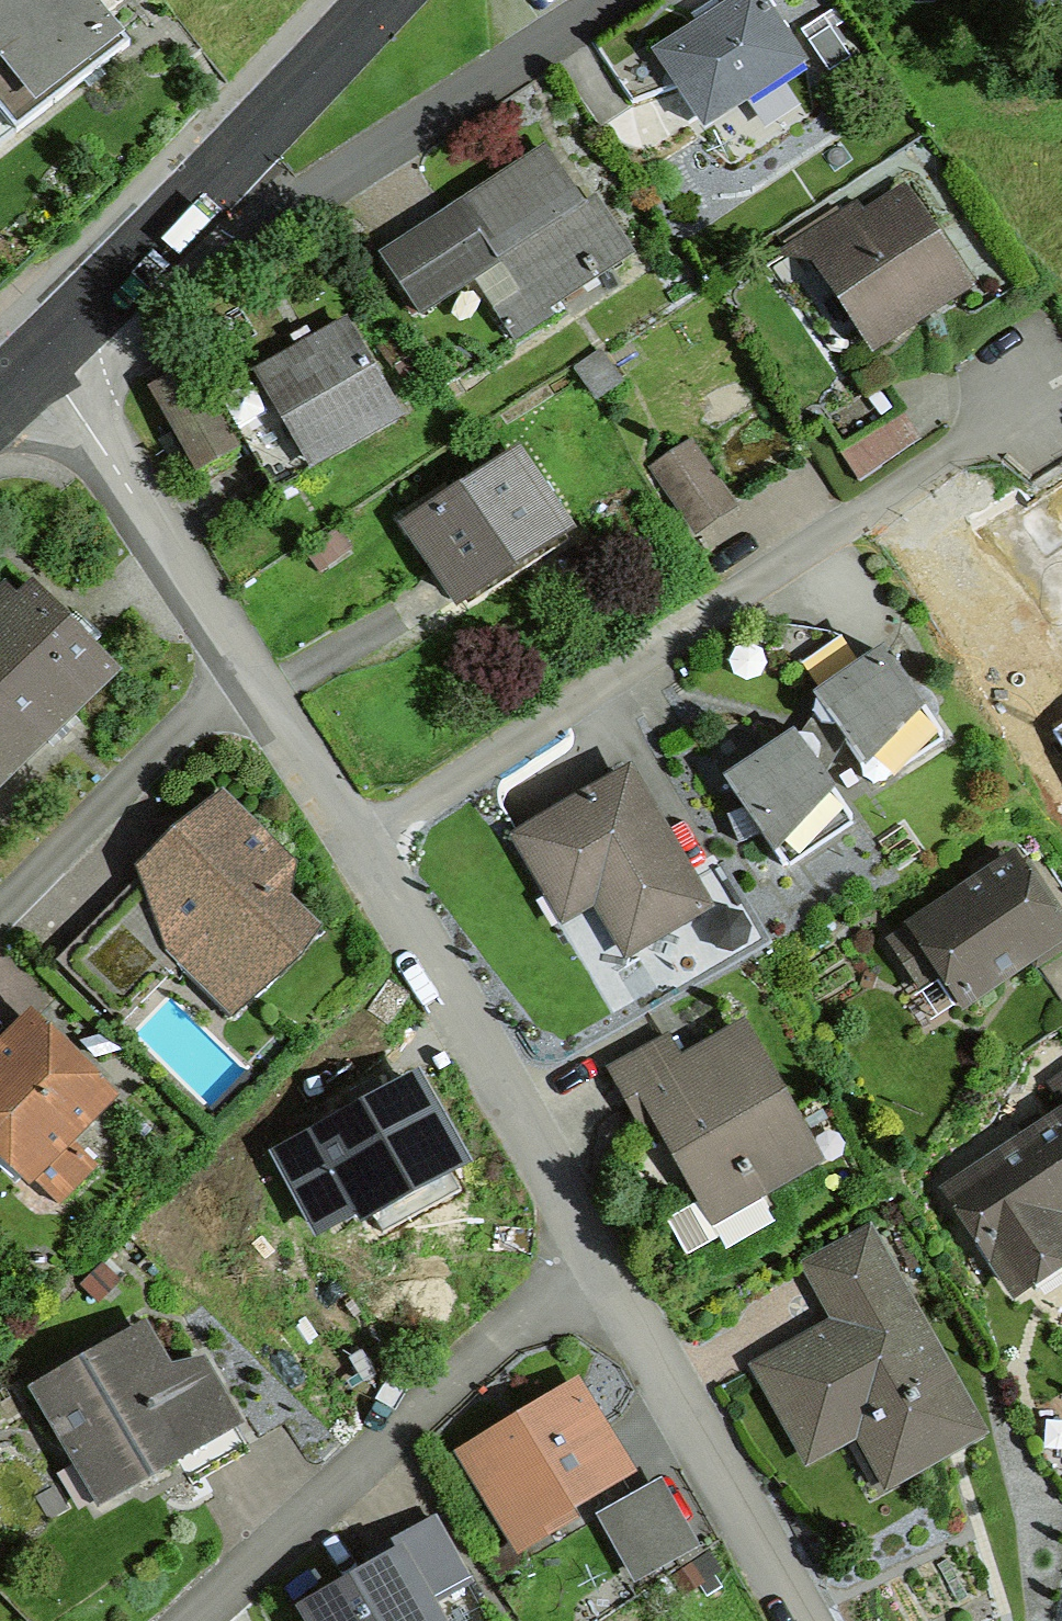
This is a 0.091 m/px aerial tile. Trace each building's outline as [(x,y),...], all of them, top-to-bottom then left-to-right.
[(74,0),(0,0),(0,127),(111,55),(74,0)] [(756,0),(728,0),(647,53),(697,131),(738,104),(730,91),(790,52),(756,0)] [(581,218),(537,151),(375,258),(412,315),(502,257),(521,285),(484,309),(506,342),(545,317),(540,309),(622,255),(592,210),(581,218)] [(901,199),(820,252),(874,335),(955,282),(901,199)] [(386,411),(339,327),(252,376),(300,459),(386,411)] [(590,355),(572,368),(590,396),(609,384),(590,355)] [(183,368),(144,390),(190,471),(229,449),(183,368)] [(914,441),(877,384),(814,424),(852,483),(914,441)] [(691,530),(723,509),(681,446),(649,468),(691,530)] [(509,458),(404,528),(451,600),(557,529),(509,458)] [(13,604),(2,592),(0,594),(0,770),(105,668),(28,589),(13,604)] [(904,693),(880,657),(809,704),(806,716),(814,727),(826,730),(829,729),(866,785),(935,739),(926,726),(930,718),(929,708),(923,700),(914,694),(904,693)] [(754,835),(776,867),(844,822),(807,766),(809,764),(812,751),(805,740),(792,738),(721,785),(737,810),(722,816),(732,844),(754,835)] [(695,906),(621,778),(514,840),(546,894),(578,875),(621,949),(695,906)] [(238,1004),(308,933),(262,888),(266,882),(267,876),(265,872),(255,862),(257,855),(255,849),(207,801),(177,831),(185,839),(173,852),(165,844),(135,874),(143,882),(61,965),(118,1021),(186,952),(238,1004)] [(1053,937),(1005,866),(886,945),(913,985),(937,969),(957,1000),(1053,937)] [(52,1205),(88,1168),(58,1138),(99,1097),(25,1023),(0,1048),(0,1154),(52,1205)] [(673,1060),(661,1039),(602,1072),(625,1113),(642,1103),(698,1200),(740,1176),(749,1192),(807,1159),(736,1033),(686,1061),(680,1058),(673,1060)] [(1047,1087),(1061,1110),(1061,1077),(1047,1087)] [(343,1098),(352,1114),(279,1154),(275,1169),(305,1222),(319,1227),(448,1155),(408,1083),(378,1099),(369,1083),(343,1098)] [(945,1193),(1009,1289),(1061,1254),(1061,1235),(1048,1214),(1061,1205),(1061,1116),(945,1193)] [(837,1324),(756,1369),(803,1454),(867,1418),(870,1424),(877,1420),(903,1468),(962,1435),(887,1300),(896,1294),(864,1236),(807,1269),(837,1324)] [(95,1266),(76,1285),(91,1301),(111,1282),(95,1266)] [(205,1492),(194,1473),(238,1447),(191,1366),(163,1382),(133,1331),(33,1388),(74,1460),(67,1464),(86,1497),(99,1501),(119,1489),(114,1480),(165,1451),(192,1499),(205,1492)] [(607,1467),(568,1401),(469,1461),(515,1538),(551,1516),(545,1505),(607,1467)] [(694,1546),(660,1483),(600,1516),(635,1578),(694,1546)] [(300,1609),(307,1620),(428,1620),(420,1607),(462,1583),(427,1520),(363,1557),(369,1569),(300,1609)]
